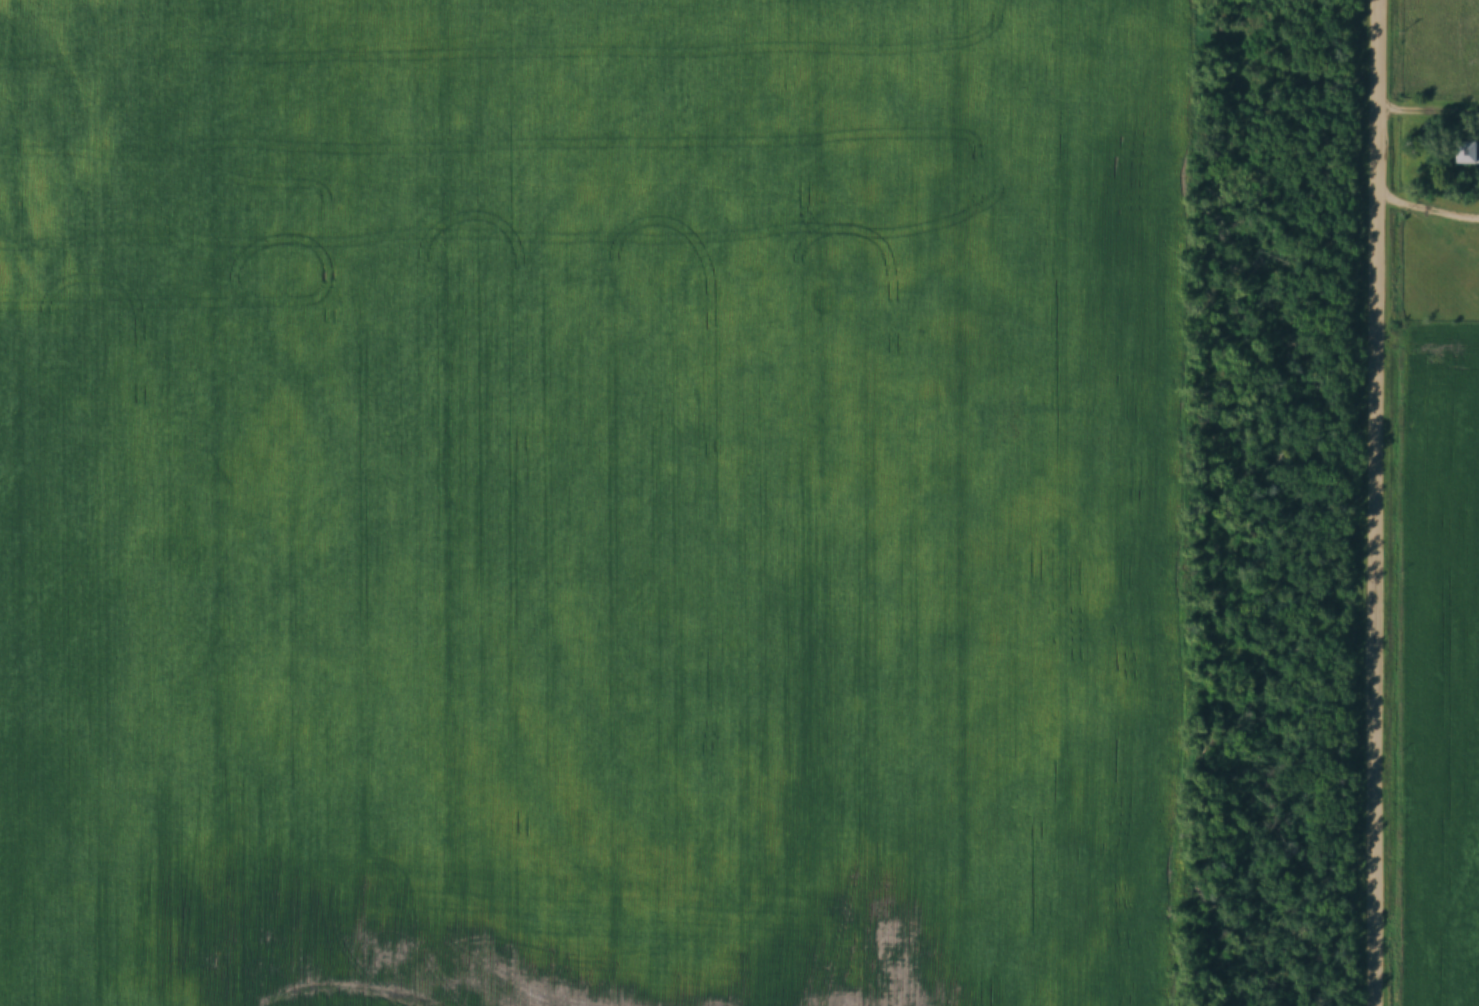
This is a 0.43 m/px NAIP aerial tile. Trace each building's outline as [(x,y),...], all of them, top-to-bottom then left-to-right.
[(1457,140),(1457,163),(1478,163),(1478,140),(1457,140)]
